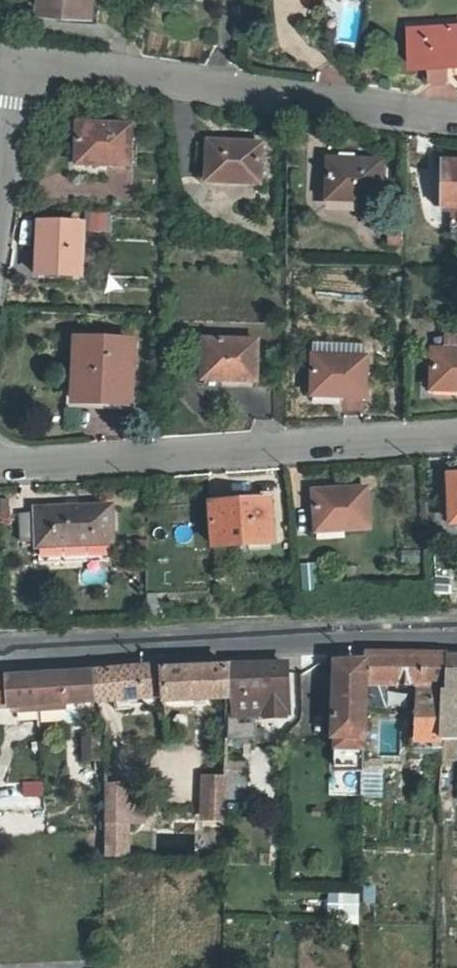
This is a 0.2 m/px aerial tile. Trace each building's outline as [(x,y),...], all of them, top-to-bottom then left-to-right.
[(44,10),(96,13),(97,0),(45,0),(44,10)] [(403,64),(422,63),(425,81),(442,79),(441,60),(456,59),(456,43),(455,24),(400,29),(403,64)] [(107,159),(108,166),(131,166),(131,140),(136,141),(136,122),(134,121),(124,120),(124,126),(84,125),(84,159),(107,159)] [(265,174),(265,141),(215,142),(215,181),(238,181),(238,175),(265,174)] [(84,159),(84,167),(108,166),(107,159),(84,159)] [(332,163),(331,194),(362,194),(361,202),(384,201),(384,163),(332,163)] [(448,207),(456,208),(456,164),(447,164),(448,207)] [(87,233),(108,233),(108,212),(87,212),(87,233)] [(81,224),(46,222),(45,272),(80,272),(81,224)] [(261,377),(260,339),(208,340),(207,378),(261,377)] [(78,340),(77,387),(106,387),(106,400),(135,401),(136,342),(78,340)] [(456,380),(456,350),(435,349),(434,379),(456,380)] [(315,383),(345,383),(346,391),(368,391),(369,353),(315,353),(315,383)] [(77,400),(106,400),(106,387),(77,387),(77,400)] [(450,519),(456,518),(456,477),(448,477),(450,519)] [(317,494),(319,527),(347,525),(348,532),(369,530),(367,490),(317,494)] [(270,542),(267,499),(213,504),(216,546),(270,542)] [(20,514),(21,546),(41,545),(43,548),(110,545),(108,507),(39,511),(39,513),(20,514)] [(312,590),(311,564),(297,564),(299,591),(312,590)] [(450,596),(451,578),(428,577),(427,595),(450,596)] [(367,664),(365,693),(385,693),(386,687),(420,688),(419,691),(430,681),(431,657),(367,655),(367,664)] [(431,657),(430,681),(419,691),(419,704),(446,702),(446,693),(450,693),(451,659),(431,657)] [(444,752),(444,766),(450,766),(450,758),(456,759),(456,659),(451,659),(450,693),(446,693),(446,702),(444,752)] [(336,770),(355,771),(364,771),(365,693),(367,664),(337,665),(336,770)] [(284,717),(287,717),(287,667),(236,669),(236,718),(284,717)] [(113,673),(115,703),(164,699),(166,672),(166,668),(113,673)] [(166,672),(164,699),(164,704),(231,702),(232,669),(166,672)] [(99,675),(100,704),(115,703),(113,673),(99,675)] [(0,680),(0,691),(11,691),(12,709),(100,704),(99,675),(0,680)] [(12,709),(11,691),(0,691),(0,710),(12,709)] [(444,752),(446,702),(419,704),(419,752),(444,752)] [(246,772),(229,772),(229,785),(245,786),(246,772)] [(363,775),(355,775),(355,797),(363,798),(363,775)] [(229,779),(207,779),(206,791),(229,792),(229,779)] [(229,785),(229,799),(245,800),(245,786),(229,785)] [(109,788),(108,826),(131,826),(131,788),(109,788)] [(229,792),(206,791),(206,819),(228,819),(229,792)] [(146,800),(131,800),(131,826),(146,826),(146,800)] [(108,826),(108,861),(131,861),(131,826),(108,826)] [(358,922),(358,891),(326,891),(326,922),(358,922)]
